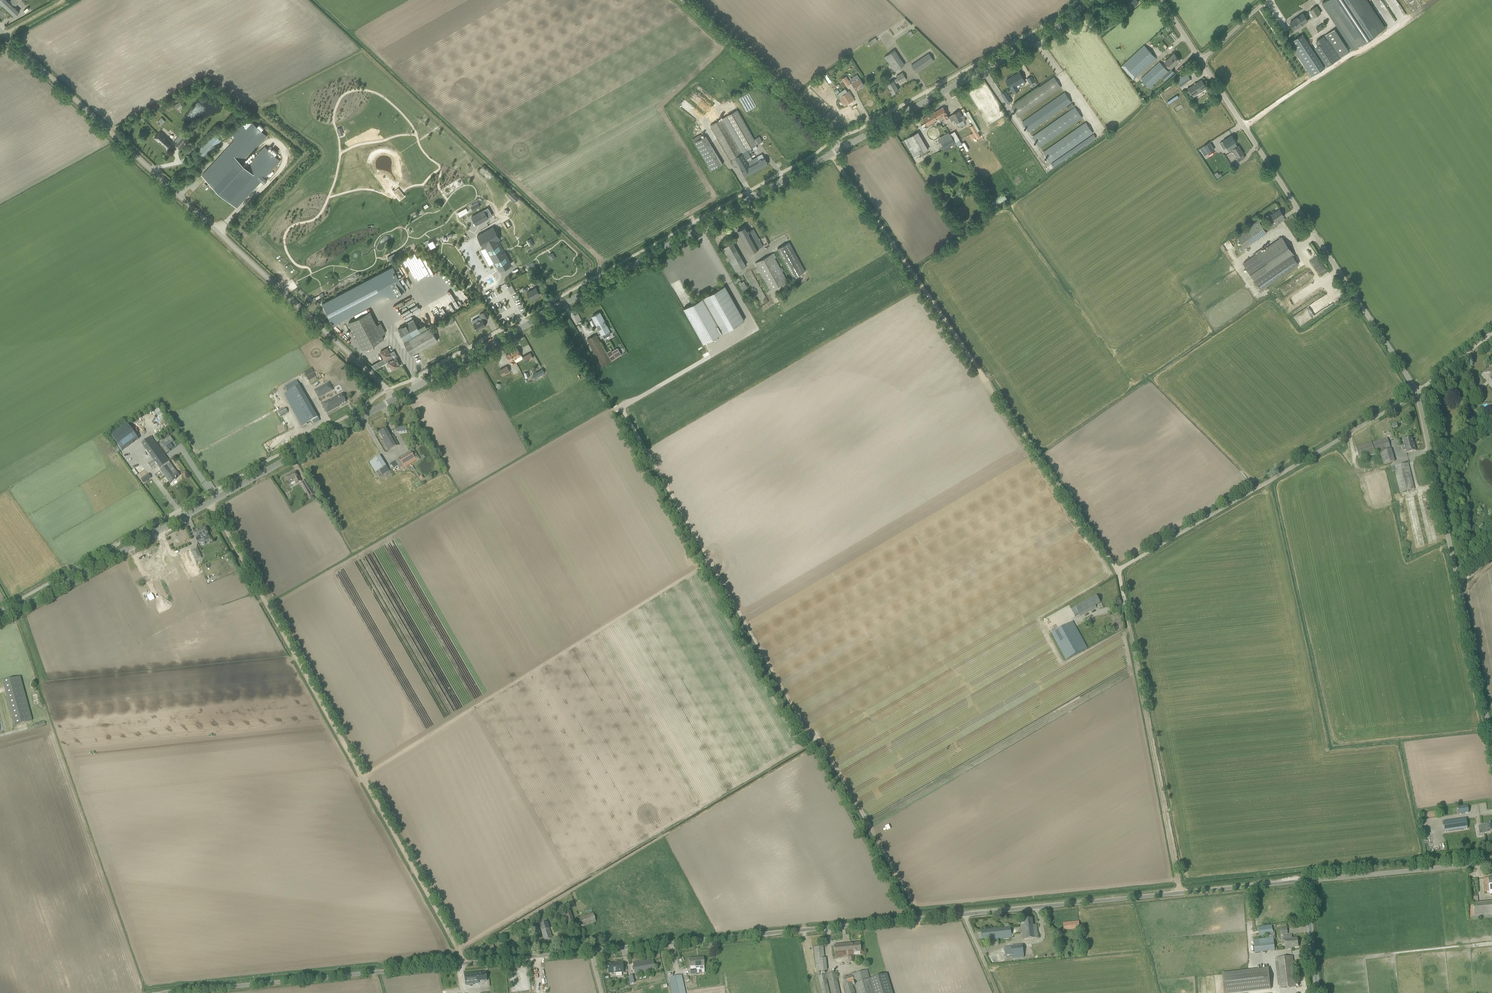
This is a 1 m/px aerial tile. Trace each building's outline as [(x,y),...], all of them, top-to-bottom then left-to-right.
[(14,17),(20,11),(15,6),(19,1),(20,0),(11,0),(10,1),(9,0),(0,0),(0,3),(14,17)] [(1130,4),(1127,7),(1130,9),(1132,7),(1133,7),(1138,1),(1137,0),(1125,0),(1130,4)] [(1353,49),(1385,28),(1367,0),(1326,0),(1322,2),(1353,49)] [(1316,6),(1310,10),(1315,17),(1316,16),(1321,13),(1319,10),(1316,6)] [(1308,20),(1306,17),(1303,13),(1293,20),(1294,20),(1290,22),(1293,26),(1294,29),(1299,26),(1304,23),(1306,22),(1308,21),(1308,20)] [(1114,25),(1110,20),(1103,26),(1107,30),(1114,25)] [(1316,27),(1319,32),(1324,29),(1326,28),(1323,24),(1322,25),(1321,24),(1316,27)] [(1327,66),(1350,51),(1335,28),(1315,41),(1318,45),(1314,47),(1327,66)] [(1325,68),(1303,34),(1289,43),(1311,77),(1325,68)] [(867,42),(869,45),(877,41),(875,37),(867,42)] [(1133,80),(1156,58),(1144,45),(1121,66),(1133,80)] [(884,57),(894,71),(904,65),(894,50),(884,57)] [(916,72),(933,61),(929,53),(911,65),(916,72)] [(1174,53),(1171,57),(1165,62),(1171,68),(1180,60),(1174,53)] [(1162,76),(1162,77),(1168,71),(1159,61),(1141,78),(1149,88),(1162,76)] [(1162,77),(1165,80),(1174,72),(1171,68),(1168,71),(1162,77)] [(897,77),(896,78),(886,84),(892,94),(898,90),(895,84),(899,81),(900,83),(906,79),(904,75),(902,72),(896,76),(897,77)] [(1006,80),(1011,89),(1011,88),(1014,93),(1020,90),(1017,85),(1025,81),(1020,72),(1006,80)] [(1175,79),(1180,87),(1191,79),(1186,72),(1175,79)] [(851,83),(853,86),(856,90),(864,85),(857,75),(850,79),(852,83),(851,83)] [(1019,117),(1061,87),(1054,76),(1011,106),(1019,117)] [(1202,80),(1198,82),(1189,88),(1194,97),(1197,95),(1207,88),(1202,80)] [(854,99),(851,95),(849,91),(847,92),(845,89),(838,93),(840,96),(839,97),(844,105),(854,99)] [(1005,91),(1002,93),(1001,94),(1007,103),(1011,100),(1005,91)] [(1072,102),(1065,92),(1022,121),(1029,132),(1072,102)] [(1082,118),(1075,106),(1032,136),(1040,147),(1082,118)] [(943,107),(934,112),(938,119),(940,123),(945,120),(946,120),(947,120),(948,119),(949,118),(949,117),(949,116),(947,113),(943,107)] [(757,144),(762,141),(759,136),(754,139),(737,109),(726,116),(724,117),(711,125),(734,166),(734,167),(739,165),(743,172),(745,177),(767,164),(765,160),(763,157),(762,154),(756,157),(752,159),(751,157),(749,154),(747,150),(749,149),(750,148),(757,144)] [(959,110),(952,114),(955,119),(958,126),(960,126),(965,124),(964,121),(961,116),(962,115),(959,110)] [(938,119),(934,112),(923,118),(927,125),(931,123),(932,125),(936,123),(935,121),(938,119)] [(236,138),(202,175),(236,208),(261,181),(264,184),(267,180),(265,178),(281,161),(275,155),(278,152),(273,148),(270,151),(265,146),(248,164),(244,160),(261,142),(267,136),(261,130),(264,127),(259,123),(257,126),(252,121),(251,122),(247,119),(242,125),(233,135),(236,138)] [(1093,133),(1086,122),(1043,151),(1050,162),(1093,133)] [(166,148),(172,142),(160,131),(154,137),(166,148)] [(951,133),(955,142),(960,139),(955,131),(951,133)] [(904,140),(914,157),(928,149),(918,132),(904,140)] [(214,133),(197,151),(205,158),(222,140),(214,133)] [(939,139),(945,148),(955,142),(949,133),(939,139)] [(694,142),(711,171),(723,164),(705,135),(702,137),(700,134),(692,139),(694,142)] [(1097,138),(1094,134),(1051,163),(1054,167),(1097,138)] [(1237,141),(1232,135),(1223,141),(1227,147),(1229,146),(1231,151),(1233,150),(1238,157),(1237,158),(1239,162),(1245,158),(1243,154),(1244,153),(1239,145),(1238,146),(1235,142),(1237,141)] [(178,149),(187,139),(183,136),(174,146),(178,149)] [(1214,149),(1210,142),(1203,146),(1208,153),(1214,149)] [(488,208),(472,217),(476,225),(492,216),(488,208)] [(1280,209),(1272,214),(1271,213),(1267,216),(1272,222),(1269,224),(1271,228),(1275,226),(1281,221),(1279,219),(1284,215),(1280,209)] [(1244,229),(1236,234),(1245,247),(1253,241),(1267,232),(1258,219),(1244,229)] [(737,230),(750,253),(763,246),(753,229),(749,231),(746,225),(737,230)] [(493,227),(477,236),(484,248),(486,247),(499,271),(511,264),(498,240),(500,239),(493,227)] [(1295,256),(1282,237),(1278,240),(1256,255),(1243,263),(1256,282),(1261,290),(1299,264),(1294,256),(1295,256)] [(723,248),(736,271),(746,266),(732,242),(723,248)] [(793,278),(805,271),(789,242),(777,248),(793,278)] [(755,263),(770,290),(787,281),(782,271),(784,270),(782,267),(780,268),(775,258),(776,257),(774,252),(755,263)] [(411,256),(404,259),(407,265),(412,263),(411,261),(413,260),(411,256)] [(388,296),(390,300),(406,291),(404,287),(393,266),(322,303),(333,325),(388,296)] [(740,281),(738,282),(742,290),(747,288),(744,281),(741,282),(740,281)] [(744,320),(724,285),(684,308),(703,343),(744,320)] [(527,287),(523,289),(525,294),(527,293),(531,299),(534,298),(534,297),(539,294),(535,287),(529,290),(527,287)] [(457,300),(452,303),(456,309),(461,306),(457,300)] [(444,307),(448,314),(452,311),(449,304),(444,307)] [(382,335),(386,333),(380,323),(377,325),(370,311),(349,322),(363,350),(384,339),(382,335)] [(483,320),(485,318),(489,316),(486,311),(482,313),(479,315),(480,316),(479,317),(472,321),(477,330),(486,325),(483,320)] [(602,334),(604,338),(609,335),(607,331),(609,330),(605,323),(602,317),(600,312),(592,316),(594,320),(591,321),(594,327),(597,325),(598,328),(598,327),(602,334)] [(414,320),(398,329),(405,341),(421,332),(414,320)] [(430,327),(408,340),(404,342),(412,355),(438,340),(430,327)] [(596,334),(587,339),(602,366),(616,358),(622,355),(618,348),(612,351),(611,349),(606,352),(596,334)] [(384,359),(372,365),(375,368),(387,362),(388,362),(392,369),(394,368),(394,369),(397,368),(397,367),(400,365),(396,357),(394,358),(392,354),(391,355),(387,348),(380,352),(384,359)] [(521,355),(520,352),(518,348),(510,352),(514,359),(521,355)] [(506,355),(508,359),(509,361),(514,359),(510,352),(506,355)] [(522,357),(525,362),(533,358),(531,353),(522,357)] [(502,375),(510,371),(507,366),(499,370),(502,375)] [(1490,368),(1482,374),(1491,386),(1491,370),(1490,368)] [(545,373),(542,369),(533,374),(535,378),(545,373)] [(320,421),(297,380),(285,387),(288,392),(284,394),(302,426),(309,423),(311,425),(320,421)] [(328,383),(320,388),(324,395),(332,390),(328,383)] [(329,400),(322,404),(327,413),(338,406),(346,402),(341,394),(329,400)] [(281,417),(288,412),(285,408),(278,412),(281,417)] [(111,436),(122,451),(138,439),(127,424),(111,436)] [(382,441),(385,445),(388,451),(398,445),(392,435),(391,436),(387,428),(379,432),(383,440),(382,441)] [(151,437),(141,443),(160,470),(170,483),(179,476),(169,462),(166,458),(151,437)] [(170,437),(159,445),(166,454),(170,451),(167,447),(166,446),(173,441),(170,437),(171,437),(170,437)] [(1413,445),(1411,438),(1408,439),(1407,437),(1403,438),(1404,445),(1402,445),(1403,451),(1406,450),(1406,453),(1416,451),(1415,445),(1413,445)] [(1357,452),(1359,459),(1375,455),(1374,453),(1390,448),(1387,438),(1356,448),(1357,452)] [(415,458),(418,456),(414,450),(395,461),(391,463),(393,468),(397,465),(399,468),(402,466),(404,468),(416,461),(415,458)] [(380,456),(370,463),(379,477),(389,471),(380,456)] [(151,470),(157,466),(153,460),(147,464),(151,470)] [(1408,463),(1403,464),(1391,467),(1392,472),(1394,471),(1399,493),(1414,489),(1408,463)] [(295,473),(284,479),(287,483),(287,484),(288,486),(295,482),(296,484),(301,481),(298,477),(298,478),(295,473)] [(144,483),(151,478),(148,474),(140,479),(144,483)] [(309,497),(314,494),(306,480),(301,483),(309,497)] [(199,530),(193,532),(197,541),(203,538),(205,542),(210,540),(205,528),(199,530)] [(169,562),(161,565),(168,582),(168,581),(175,578),(175,579),(176,579),(169,562)] [(156,564),(139,571),(139,572),(140,571),(141,574),(142,576),(143,579),(142,579),(143,579),(160,572),(159,572),(158,569),(157,567),(156,565),(156,564)] [(1080,616),(1096,607),(1095,605),(1100,602),(1096,595),(1075,607),(1079,614),(1080,616)] [(1051,633),(1066,660),(1087,648),(1072,621),(1051,633)] [(20,677),(2,682),(14,725),(32,721),(20,677)] [(1466,819),(1442,822),(1444,832),(1467,828),(1466,819)] [(1480,825),(1481,830),(1483,830),(1483,833),(1487,833),(1491,832),(1491,824),(1489,824),(1489,823),(1480,825)] [(1422,843),(1424,855),(1430,854),(1429,842),(1422,843)] [(1491,918),(1491,902),(1469,904),(1470,919),(1491,918)] [(569,910),(562,912),(567,925),(573,923),(569,910)] [(593,913),(579,918),(581,927),(596,922),(593,913)] [(546,918),(538,920),(544,941),(552,938),(546,918)] [(1021,930),(1023,940),(1038,938),(1036,924),(1033,925),(1032,918),(1024,919),(1024,924),(1021,925),(1021,930)] [(1063,923),(1064,930),(1080,929),(1080,928),(1079,922),(1063,923)] [(1267,926),(1258,927),(1259,935),(1268,934),(1273,933),(1272,925),(1267,926)] [(1011,927),(981,930),(982,940),(1012,937),(1011,927)] [(540,938),(539,933),(519,938),(521,944),(533,941),(532,940),(540,938)] [(1298,947),(1297,938),(1292,939),(1291,935),(1284,936),(1285,950),(1291,949),(1291,948),(1298,947)] [(1273,938),(1253,940),(1255,953),(1275,951),(1273,938)] [(841,960),(841,957),(848,956),(849,962),(854,962),(853,951),(860,951),(860,948),(860,943),(834,946),(834,951),(835,958),(836,958),(837,961),(841,960)] [(1023,945),(1011,947),(1012,959),(1024,957),(1023,945)] [(826,979),(829,978),(833,992),(841,992),(836,972),(820,976),(820,971),(827,970),(826,958),(824,958),(823,947),(814,948),(817,976),(818,976),(822,992),(829,992),(826,979)] [(1292,956),(1287,957),(1275,958),(1279,989),(1296,987),(1292,956)] [(696,971),(704,970),(703,958),(689,959),(690,969),(691,975),(696,974),(696,971)] [(635,975),(638,974),(655,971),(653,959),(633,963),(635,975)] [(608,964),(609,973),(623,972),(623,963),(608,964)] [(1270,990),(1268,968),(1222,973),(1224,992),(1242,992),(1270,990)] [(852,982),(853,982),(857,992),(893,992),(887,974),(870,979),(868,970),(853,975),(843,978),(845,984),(852,982)] [(477,973),(464,975),(465,984),(479,983),(478,981),(481,981),(487,981),(487,980),(486,977),(486,972),(477,973)] [(668,979),(670,987),(672,992),(685,992),(680,976),(668,979)] [(843,985),(846,992),(855,992),(851,982),(845,984),(844,984),(843,985)]
